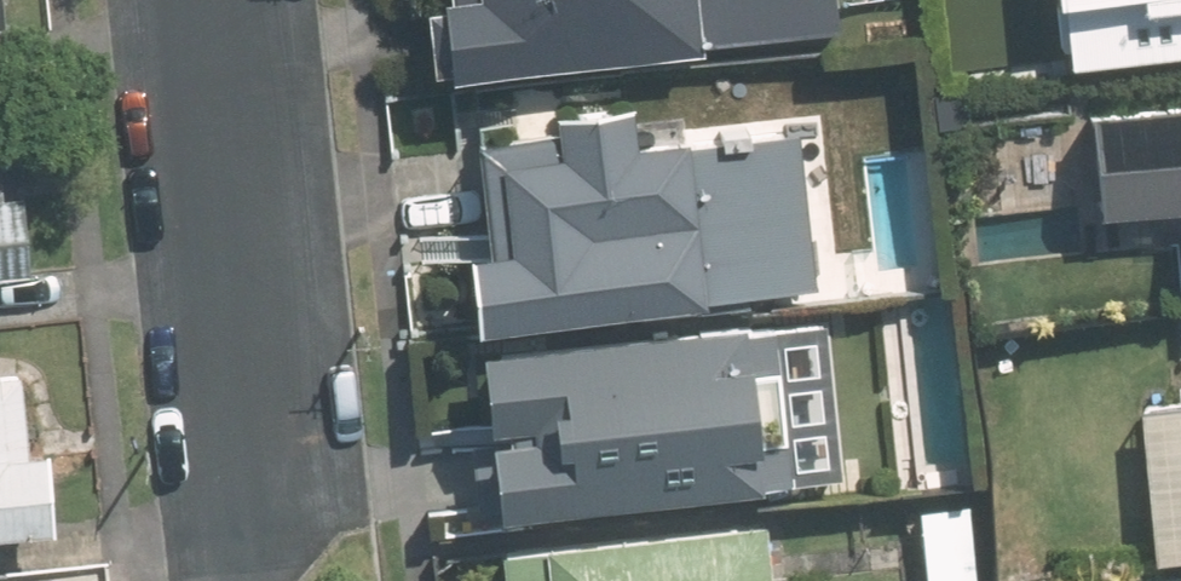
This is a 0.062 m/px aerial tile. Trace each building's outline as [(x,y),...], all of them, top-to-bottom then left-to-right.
[(21,12),(20,0),(0,0),(0,14),(21,12)] [(448,66),(852,32),(850,0),(442,0),(448,66)] [(1100,55),(1180,48),(1180,0),(1095,0),(1100,55)] [(490,231),(496,308),(826,280),(812,117),(649,130),(645,88),(569,94),(571,120),(494,126),(503,230),(490,231)] [(1102,94),(1111,198),(1180,192),(1180,88),(1102,94)] [(49,258),(42,182),(0,186),(0,263),(49,258)] [(838,307),(498,336),(512,495),(851,466),(838,307)] [(69,516),(62,437),(39,439),(31,356),(0,359),(0,522),(69,516)] [(1172,546),(1180,545),(1180,381),(1158,383),(1172,546)] [(979,498),(922,503),(929,580),(986,580),(979,498)] [(511,580),(786,580),(780,509),(507,532),(511,580)] [(1111,567),(1010,575),(1011,580),(1112,580),(1111,567)]
